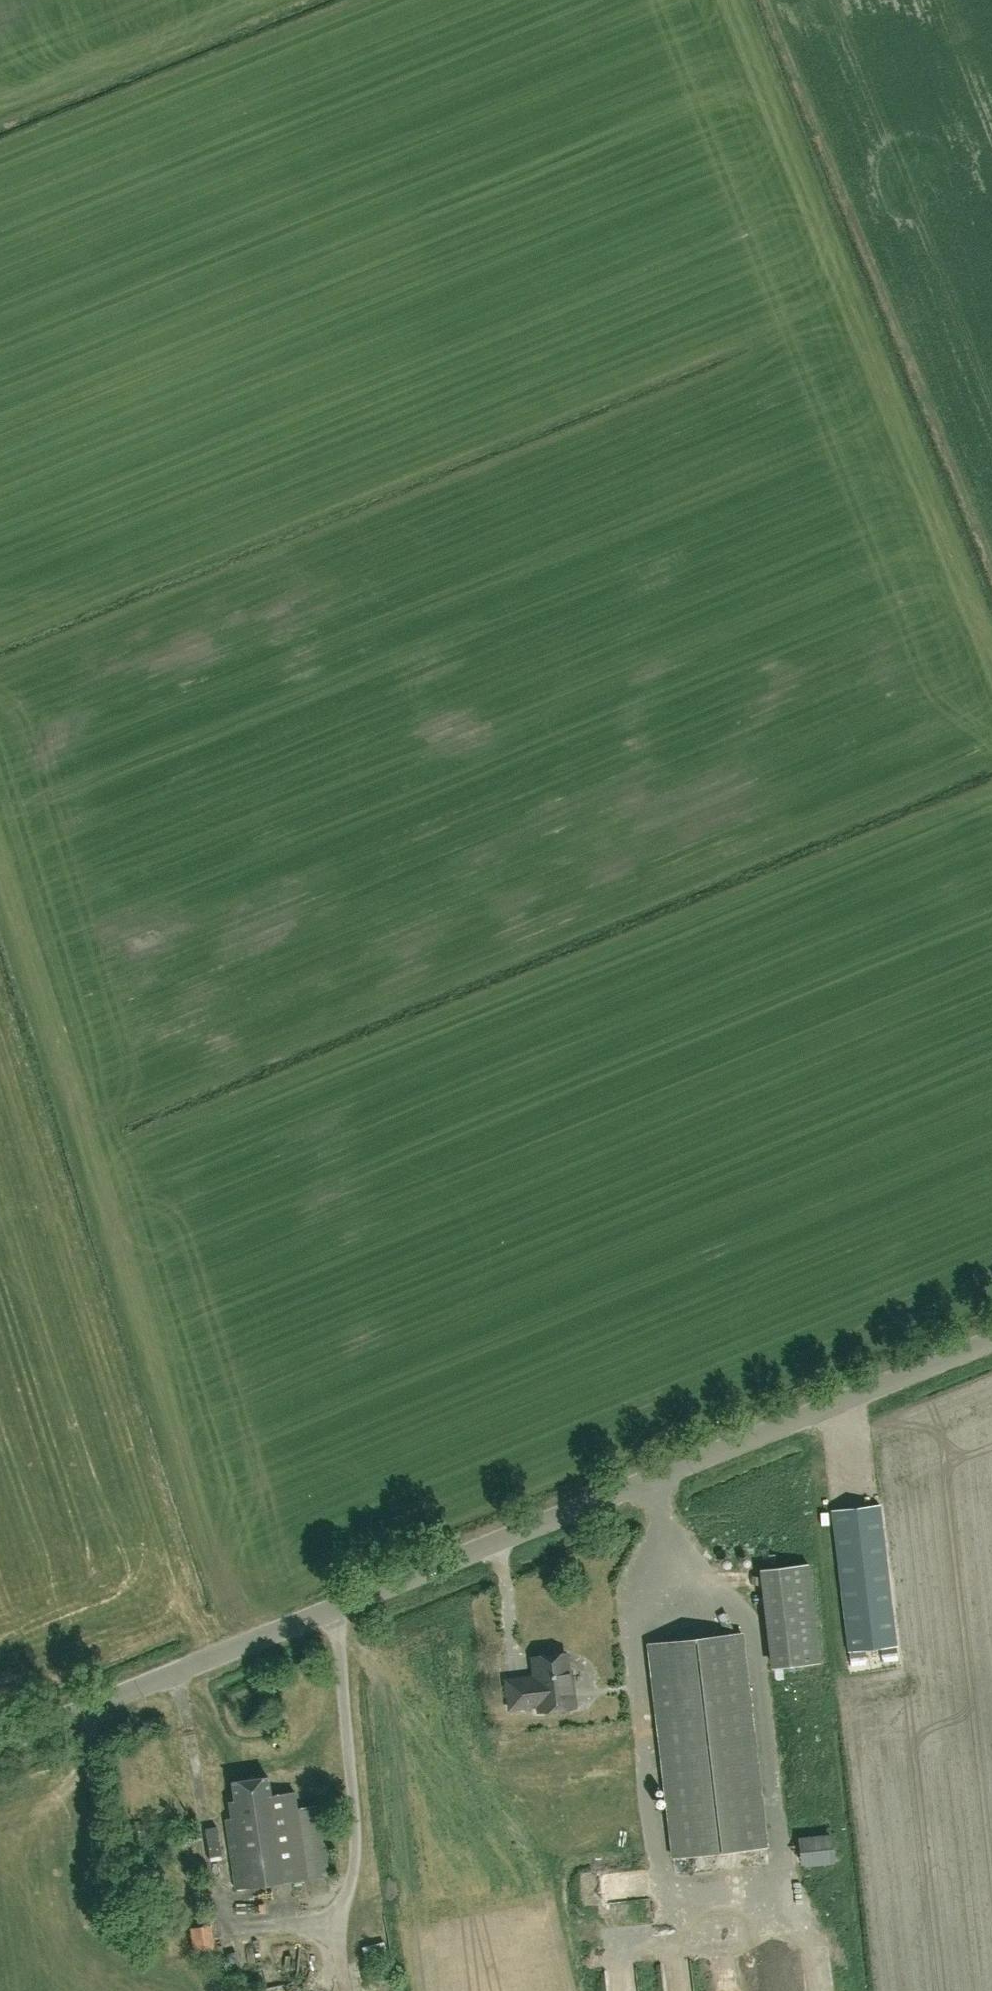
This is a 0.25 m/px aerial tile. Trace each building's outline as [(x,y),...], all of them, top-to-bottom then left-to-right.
[(847,1652),(897,1646),(881,1504),(830,1510),(847,1652)] [(812,1653),(811,1553),(762,1553),(763,1654),(812,1653)] [(742,1634),(648,1645),(673,1856),(767,1846),(742,1634)] [(547,1653),(541,1657),(532,1658),(534,1677),(507,1681),(510,1709),(538,1705),(539,1711),(575,1707),(571,1671),(568,1671),(566,1654),(560,1655),(554,1653),(547,1653)] [(235,1890),(307,1879),(294,1792),(270,1795),(268,1777),(232,1782),(235,1800),(229,1801),(231,1818),(225,1819),(235,1890)] [(194,1951),(214,1949),(211,1925),(191,1928),(194,1951)]
